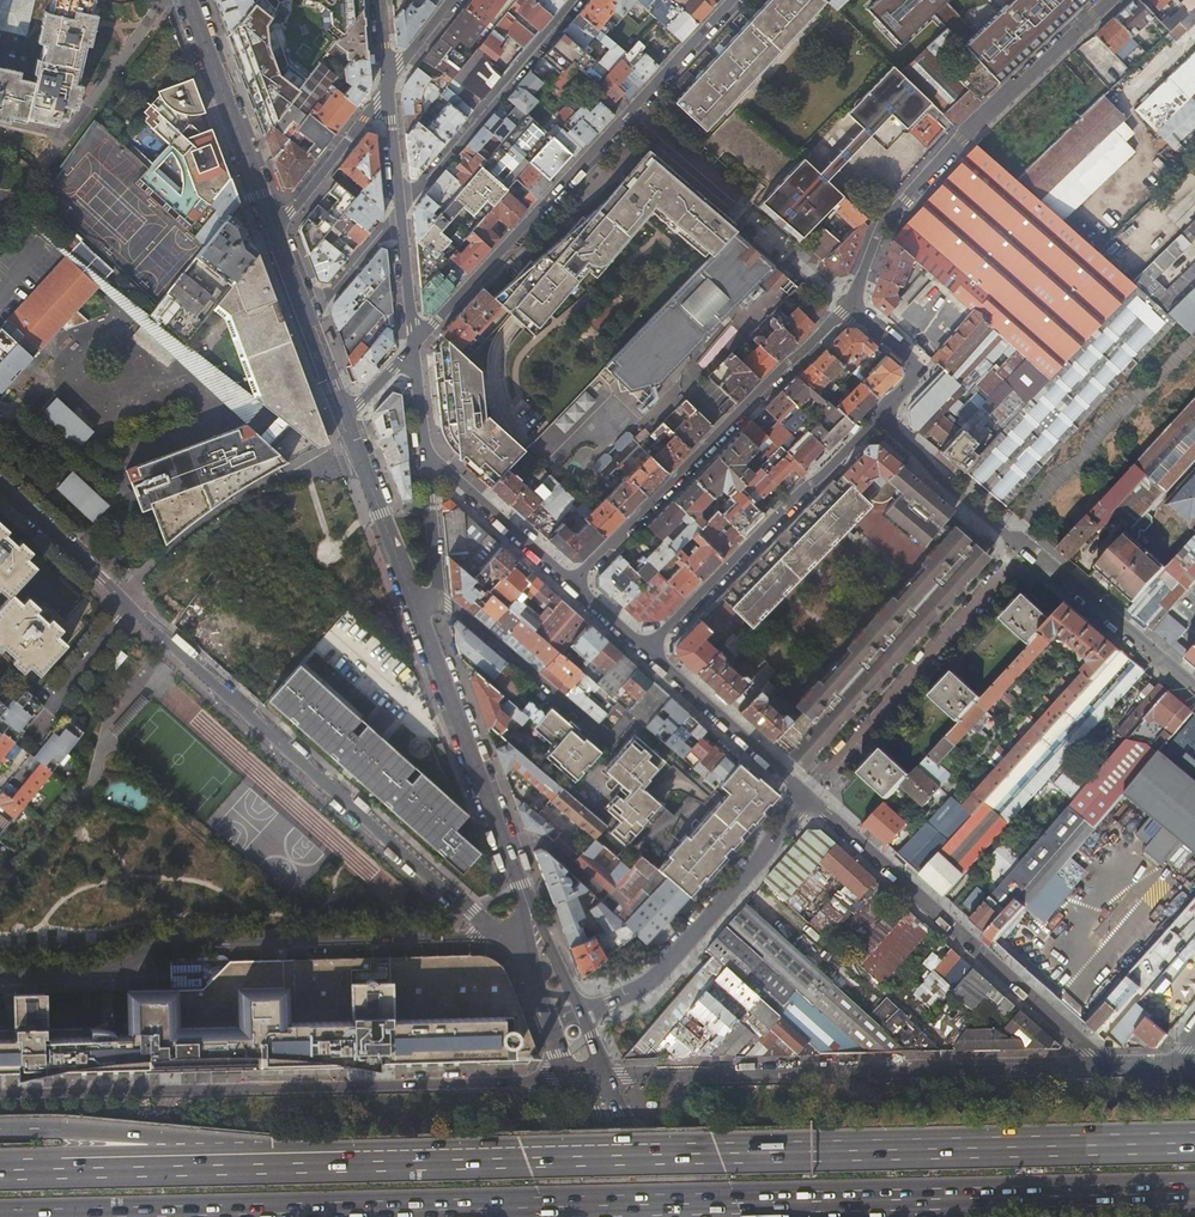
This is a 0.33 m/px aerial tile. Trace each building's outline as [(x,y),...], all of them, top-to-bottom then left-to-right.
[(91,0),(53,0),(34,81),(0,73),(0,112),(26,119),(27,116),(58,123),(59,117),(68,119),(69,114),(72,99),(76,83),(74,83),(85,38),(90,17),(91,12),(88,12),(91,0)] [(34,81),(53,0),(0,0),(0,73),(34,81)] [(228,35),(253,3),(252,0),(215,0),(228,35)] [(253,3),(228,35),(265,134),(301,88),(279,69),(263,21),(277,0),(256,0),(253,3)] [(321,2),(333,10),(334,24),(345,32),(364,8),(363,0),(312,0),(321,2)] [(395,17),(397,42),(405,45),(440,0),(408,0),(402,7),(395,17)] [(505,0),(471,0),(464,9),(486,25),(491,18),(505,0)] [(515,1),(514,2),(512,4),(509,9),(513,11),(522,0),(516,0),(515,1)] [(541,31),(554,16),(535,0),(523,0),(526,2),(518,12),(541,31)] [(554,16),(567,0),(535,0),(554,16)] [(637,0),(591,0),(580,14),(604,35),(607,31),(609,33),(619,22),(618,21),(637,0)] [(827,1),(826,0),(759,0),(764,5),(761,8),(753,1),(734,22),(742,29),(739,32),(731,25),(712,46),(720,53),(716,57),(709,50),(679,82),(679,84),(679,85),(681,88),(693,75),(697,78),(676,101),(707,130),(718,117),(720,118),(818,13),(816,12),(827,1)] [(682,9),(699,24),(718,4),(713,0),(704,0),(703,2),(701,0),(699,0),(697,2),(694,0),(690,0),(682,9)] [(827,1),(836,10),(847,0),(826,0),(827,1)] [(872,10),(900,39),(941,0),(883,0),(872,10)] [(1011,1),(1001,11),(1000,10),(992,17),(994,18),(964,46),(977,60),(998,82),(1084,0),(1010,0),(1011,1)] [(1114,18),(1131,35),(1132,36),(1154,15),(1139,0),(1133,0),(1114,18)] [(1181,1),(1184,3),(1190,10),(1194,6),(1194,0),(1183,0),(1181,1)] [(1184,3),(1162,24),(1169,31),(1190,10),(1184,3)] [(1188,169),(1176,154),(1194,131),(1194,101),(1192,98),(1194,94),(1194,6),(1190,10),(1169,31),(1158,41),(1102,95),(1100,98),(1019,182),(1023,185),(1039,200),(1064,222),(1097,252),(1188,169)] [(680,13),(667,27),(683,41),(699,24),(682,9),(680,7),(676,10),(680,13)] [(347,91),(336,81),(332,86),(335,88),(358,105),(369,90),(372,83),(364,8),(345,32),(336,43),(347,52),(349,59),(351,59),(352,60),(346,68),(345,75),(347,82),(351,86),(347,91)] [(448,30),(460,40),(468,46),(486,25),(464,9),(448,30)] [(516,18),(507,11),(493,28),(502,35),(516,18)] [(613,49),(600,63),(611,72),(621,61),(622,60),(627,54),(611,41),(604,35),(580,14),(564,32),(583,48),(594,35),(599,39),(598,39),(609,49),(613,49)] [(516,18),(502,35),(505,37),(523,52),(536,37),(537,36),(516,18)] [(1112,53),(1131,35),(1114,18),(1096,35),(1112,53)] [(490,55),(505,37),(502,35),(493,28),(492,30),(485,39),(482,42),(475,51),(471,55),(467,60),(462,67),(458,71),(453,78),(459,83),(483,99),(504,75),(488,62),(492,57),(490,55)] [(939,59),(959,41),(947,28),(927,46),(939,59)] [(460,40),(448,30),(446,32),(441,39),(452,47),(453,49),(460,40)] [(542,58),(562,75),(573,62),(579,67),(595,80),(600,74),(606,78),(607,77),(611,72),(600,63),(583,48),(564,32),(542,58)] [(1120,61),(1138,44),(1132,36),(1131,35),(1112,53),(1120,61)] [(444,57),(452,47),(441,39),(424,60),(444,73),(453,78),(458,71),(447,62),(449,60),(444,57)] [(645,48),(638,42),(627,54),(622,60),(629,66),(640,54),(645,48)] [(958,78),(939,59),(927,46),(900,72),(954,124),(979,100),(958,78)] [(470,47),(462,56),(467,60),(471,55),(475,51),(470,47)] [(459,64),(462,67),(467,60),(462,56),(459,53),(455,58),(461,62),(459,64)] [(642,58),(632,69),(646,81),(654,72),(660,65),(646,53),(642,58)] [(640,54),(629,66),(632,69),(642,58),(640,54)] [(330,64),(324,59),(321,63),(327,67),(330,64)] [(611,72),(607,77),(614,82),(625,92),(631,97),(646,81),(632,69),(629,66),(622,60),(621,61),(611,72)] [(977,60),(958,78),(979,100),(998,82),(977,60)] [(567,79),(579,67),(573,62),(562,75),(567,79)] [(332,86),(336,81),(339,77),(327,67),(321,63),(301,88),(265,134),(274,158),(290,138),(298,129),(311,112),(320,101),(332,86)] [(864,96),(879,110),(879,108),(880,104),(881,102),(885,100),(891,102),(895,104),(898,106),(901,110),(901,113),(901,115),(901,118),(899,121),(907,128),(925,110),(947,131),(954,124),(900,72),(894,66),(864,96)] [(433,79),(418,67),(406,83),(402,91),(406,135),(418,121),(420,118),(440,94),(450,81),(453,78),(444,73),(435,85),(440,89),(438,92),(434,89),(425,100),(422,98),(423,95),(430,87),(428,85),(433,79)] [(515,106),(520,110),(530,99),(543,83),(530,72),(507,99),(515,106)] [(555,93),(567,79),(562,75),(550,89),(555,93)] [(600,85),(599,85),(606,91),(614,82),(607,77),(606,78),(600,85)] [(155,162),(146,155),(141,160),(150,168),(138,183),(189,230),(210,204),(230,178),(216,143),(211,129),(205,132),(204,127),(205,126),(198,107),(202,105),(192,78),(158,91),(159,95),(144,113),(148,116),(144,120),(171,143),(155,162)] [(483,99),(459,83),(453,78),(450,81),(440,94),(449,101),(446,105),(443,103),(440,107),(442,109),(438,114),(435,112),(434,114),(436,116),(428,125),(426,128),(445,144),(483,99)] [(591,95),(599,101),(609,109),(625,92),(614,82),(606,91),(599,85),(591,95)] [(322,103),(320,101),(311,112),(320,120),(336,132),(358,105),(335,88),(333,90),(332,89),(326,96),(329,99),(323,106),(321,105),(322,103)] [(879,110),(864,96),(848,113),(861,125),(866,120),(868,120),(870,119),(873,118),(876,116),(878,113),(879,110)] [(527,114),(536,104),(530,99),(520,110),(526,115),(527,114)] [(577,101),(571,108),(576,112),(580,116),(583,118),(599,132),(615,114),(609,109),(599,101),(590,112),(577,101)] [(511,111),(503,121),(514,129),(526,115),(520,110),(515,106),(511,111)] [(557,118),(564,125),(576,112),(571,108),(569,106),(557,118)] [(308,135),(320,120),(311,112),(298,129),(304,134),(307,136),(308,135)] [(503,121),(495,113),(484,126),(494,135),(503,142),(514,129),(503,121)] [(507,191),(513,184),(515,182),(517,179),(532,163),(554,137),(527,114),(526,115),(514,129),(503,142),(487,159),(481,167),(507,191)] [(1007,115),(995,127),(1031,164),(1043,152),(1007,115)] [(580,116),(569,129),(587,145),(594,137),(599,132),(583,118),(580,116)] [(428,125),(420,118),(418,121),(426,128),(428,125)] [(318,143),(324,148),(336,132),(320,120),(308,135),(318,143)] [(418,121),(406,135),(406,139),(410,176),(417,178),(445,144),(426,128),(418,121)] [(564,125),(561,128),(583,149),(587,145),(569,129),(564,125)] [(478,153),(494,135),(484,126),(473,139),(468,145),(478,153)] [(871,135),(864,127),(818,175),(826,182),(871,135)] [(561,128),(554,137),(572,153),(576,157),(583,149),(561,128)] [(349,174),(365,187),(380,168),(376,134),(368,132),(340,167),(346,172),(344,174),(347,177),(349,174)] [(307,136),(304,134),(300,139),(308,146),(312,140),(307,136)] [(554,137),(532,163),(550,178),(572,153),(554,137)] [(324,148),(318,143),(313,149),(310,147),(307,151),(298,145),(300,142),(296,139),(294,141),(290,138),(274,158),(285,187),(294,187),(324,148)] [(975,313),(933,359),(938,364),(947,372),(960,384),(974,369),(984,358),(988,354),(1003,338),(1011,345),(1027,358),(1037,367),(1049,378),(1051,376),(1093,331),(1135,286),(1131,282),(1114,267),(1097,252),(1064,222),(1039,200),(1023,185),(1019,182),(1015,179),(977,144),(892,239),(912,257),(975,313)] [(481,167),(487,159),(478,153),(468,145),(463,151),(472,159),(468,163),(464,160),(457,168),(452,164),(417,205),(414,213),(416,241),(437,217),(432,212),(438,206),(443,210),(481,167)] [(707,250),(712,255),(734,231),(736,230),(652,157),(637,175),(632,179),(609,205),(565,252),(530,290),(509,312),(521,322),(526,317),(538,327),(587,267),(590,269),(589,271),(595,276),(650,209),(702,254),(707,250)] [(826,182),(818,175),(802,161),(760,205),(774,218),(775,218),(777,219),(778,218),(779,218),(780,217),(781,217),(785,220),(783,225),(799,240),(832,206),(842,196),(826,182)] [(523,197),(532,204),(542,193),(553,181),(550,178),(532,163),(517,179),(530,190),(523,197)] [(500,199),(507,191),(481,167),(443,210),(437,217),(416,241),(421,289),(450,256),(452,253),(456,249),(466,238),(457,231),(451,237),(442,230),(466,203),(483,218),(500,199)] [(365,187),(362,190),(384,210),(380,176),(380,168),(365,187)] [(217,209),(195,237),(205,245),(208,241),(239,202),(230,178),(210,204),(217,209)] [(622,188),(494,298),(501,304),(504,307),(509,312),(530,290),(565,252),(609,205),(632,179),(622,188)] [(327,213),(317,205),(301,226),(300,229),(310,254),(327,232),(334,224),(337,220),(344,211),(356,197),(346,189),(337,182),(328,193),(337,200),(327,213)] [(350,183),(346,189),(356,197),(357,196),(362,190),(358,187),(357,188),(350,183)] [(356,197),(344,211),(370,233),(374,228),(382,218),(384,214),(384,210),(362,190),(357,196),(356,197)] [(527,209),(507,191),(505,193),(500,199),(519,218),(527,209)] [(832,206),(855,229),(856,228),(863,221),(867,217),(842,196),(832,206)] [(498,218),(509,228),(517,220),(519,218),(500,199),(483,218),(472,231),(491,248),(502,236),(501,235),(501,236),(500,235),(498,237),(489,228),(498,218)] [(225,280),(231,285),(257,252),(239,202),(208,241),(205,245),(196,256),(222,278),(220,280),(223,283),(225,280)] [(348,234),(360,244),(370,233),(344,211),(337,220),(334,224),(342,232),(345,228),(349,232),(348,234)] [(785,220),(781,217),(780,217),(779,218),(778,218),(777,219),(775,218),(774,218),(783,225),(785,220)] [(68,254),(23,219),(66,257),(97,287),(140,327),(175,359),(248,423),(263,408),(187,346),(185,348),(104,281),(68,254)] [(1141,272),(1131,282),(1135,286),(1142,291),(1155,303),(1166,313),(1194,284),(1194,261),(1166,289),(1154,278),(1191,243),(1190,242),(1194,237),(1194,219),(1141,272)] [(841,243),(823,261),(838,274),(846,272),(866,223),(863,221),(856,228),(855,229),(841,243)] [(823,226),(805,245),(823,261),(841,243),(823,226)] [(460,253),(456,249),(452,253),(450,256),(468,273),(491,248),(472,231),(466,238),(470,242),(460,253)] [(628,390),(660,381),(671,369),(761,278),(773,265),(734,231),(712,255),(604,367),(628,390)] [(337,240),(327,232),(310,254),(319,280),(328,282),(355,250),(347,244),(341,252),(333,245),(337,240)] [(1116,255),(1130,243),(1121,233),(1107,245),(1116,255)] [(901,286),(912,257),(892,239),(878,276),(898,284),(901,286)] [(80,241),(68,254),(104,281),(112,271),(80,241)] [(376,276),(381,281),(389,271),(387,248),(382,246),(357,275),(371,287),(375,282),(373,280),(376,276)] [(224,317),(258,391),(269,402),(263,408),(248,423),(128,472),(146,512),(155,509),(165,545),(174,537),(183,529),(217,504),(231,494),(256,479),(284,461),(274,449),(299,423),(317,410),(257,252),(231,285),(213,308),(224,317)] [(450,256),(421,289),(423,312),(430,314),(468,273),(450,256)] [(20,308),(0,331),(0,393),(2,395),(61,327),(66,331),(87,324),(74,313),(97,287),(66,257),(20,308)] [(1141,272),(1124,257),(1114,267),(1131,282),(1141,272)] [(779,270),(773,265),(761,278),(770,279),(779,270)] [(384,314),(393,311),(392,301),(389,271),(381,281),(374,289),(366,298),(339,330),(348,355),(384,314)] [(211,296),(182,273),(156,307),(150,315),(184,343),(202,321),(196,316),(211,296)] [(366,298),(374,289),(371,287),(357,275),(334,302),(332,312),(339,330),(366,298)] [(893,291),(898,284),(878,276),(870,295),(873,304),(885,314),(899,297),(894,295),(893,291)] [(809,292),(801,283),(798,287),(788,297),(796,305),(809,292)] [(1166,313),(1176,321),(1190,334),(1194,328),(1194,284),(1166,313)] [(1136,298),(1149,310),(1155,303),(1142,291),(1135,286),(1093,331),(1051,376),(1049,378),(1020,410),(1004,428),(991,442),(978,456),(964,471),(972,477),(1019,425),(1059,382),(1096,342),(1136,298)] [(492,314),(501,304),(494,298),(482,288),(458,314),(476,331),(477,332),(489,320),(488,320),(493,315),(492,314)] [(804,301),(798,307),(814,323),(828,309),(828,300),(822,295),(813,305),(811,307),(808,304),(810,302),(807,299),(805,301),(804,301)] [(1056,437),(999,500),(1006,506),(1138,363),(1140,360),(1143,357),(1176,321),(1166,313),(1155,303),(1149,310),(1162,322),(1104,385),(1056,437)] [(497,314),(503,320),(505,317),(509,312),(504,307),(497,314)] [(798,307),(781,324),(797,340),(814,323),(798,307)] [(472,335),(476,331),(458,314),(441,333),(444,336),(444,335),(460,349),(467,341),(469,343),(474,337),(472,335)] [(758,335),(754,331),(750,335),(753,338),(757,342),(765,348),(778,359),(797,340),(781,324),(771,314),(767,318),(770,320),(769,323),(775,329),(773,333),(772,332),(769,336),(765,340),(760,335),(758,335)] [(1028,434),(982,485),(985,488),(1141,319),(1137,315),(1106,348),(1067,392),(1028,434)] [(1145,323),(1141,319),(985,488),(990,492),(1008,472),(1037,441),(1082,392),(1145,323)] [(355,351),(349,357),(358,381),(366,383),(379,369),(373,363),(392,342),(392,329),(384,324),(379,330),(381,332),(375,340),(371,337),(369,340),(372,343),(366,350),(364,348),(359,353),(355,351)] [(175,359),(140,327),(132,336),(166,368),(175,359)] [(863,350),(869,356),(877,347),(855,328),(847,328),(826,349),(844,365),(852,373),(855,370),(858,367),(853,363),(851,367),(846,362),(856,352),(859,354),(863,350)] [(750,341),(753,338),(750,335),(746,331),(743,335),(750,341)] [(481,368),(468,357),(463,352),(460,349),(444,335),(444,336),(446,338),(442,343),(440,342),(439,346),(441,363),(435,364),(440,401),(444,426),(446,433),(447,438),(452,445),(454,449),(461,456),(464,453),(465,455),(494,481),(507,468),(515,460),(525,449),(487,415),(485,418),(481,368)] [(995,361),(1011,345),(1003,338),(988,354),(995,361)] [(756,347),(741,361),(759,379),(777,360),(778,359),(765,348),(757,342),(754,345),(756,347)] [(469,346),(463,352),(468,357),(474,350),(469,346)] [(866,369),(883,352),(877,347),(869,356),(860,365),(863,367),(866,369)] [(833,377),(844,365),(826,349),(825,350),(812,364),(832,381),(835,379),(833,377)] [(992,366),(984,358),(974,369),(960,384),(945,400),(921,425),(945,445),(952,438),(995,392),(1016,369),(1024,360),(1013,351),(964,403),(960,399),(992,366)] [(733,371),(719,385),(731,397),(736,402),(746,392),(759,379),(741,361),(733,353),(723,362),(733,371)] [(865,377),(861,382),(876,396),(898,374),(898,365),(886,355),(869,372),(867,377),(865,377)] [(989,415),(1004,428),(1020,410),(1049,378),(1037,367),(1027,358),(1016,369),(995,392),(952,438),(945,445),(941,451),(964,471),(978,456),(971,450),(988,431),(981,424),(989,415)] [(829,384),(832,381),(812,364),(799,377),(799,378),(817,393),(827,382),(829,384)] [(909,412),(910,424),(917,430),(921,425),(945,400),(960,384),(947,372),(909,412)] [(810,394),(821,405),(825,400),(817,393),(799,378),(799,377),(796,375),(781,390),(798,406),(810,394)] [(660,381),(628,390),(640,401),(660,381)] [(861,382),(836,407),(850,421),(851,422),(876,396),(861,382)] [(796,413),(784,426),(792,434),(801,425),(803,423),(809,417),(806,414),(798,406),(781,390),(768,404),(764,408),(780,423),(793,410),(796,413)] [(374,412),(373,421),(404,503),(412,500),(401,394),(393,391),(374,412)] [(736,402),(731,397),(720,408),(725,413),(736,402)] [(94,432),(57,398),(41,415),(78,449),(94,432)] [(676,429),(666,419),(663,422),(690,449),(713,425),(686,399),(674,410),(679,415),(683,411),(688,417),(685,420),(683,418),(680,421),(682,423),(676,429)] [(824,445),(829,449),(844,434),(842,428),(850,421),(836,407),(830,401),(823,408),(830,415),(812,433),(803,423),(801,425),(823,446),(824,445)] [(1118,545),(1126,537),(1148,513),(1149,511),(1194,461),(1194,401),(1173,425),(1058,550),(1070,560),(1113,512),(1127,524),(1112,540),(1118,545)] [(328,439),(317,410),(299,423),(316,445),(328,439)] [(769,437),(752,421),(741,431),(758,448),(763,443),(769,437)] [(653,454),(650,456),(667,472),(687,452),(690,449),(663,422),(658,427),(650,435),(657,442),(666,433),(672,439),(655,456),(653,454)] [(637,440),(641,444),(643,442),(648,437),(650,435),(658,427),(653,423),(637,440)] [(775,444),(764,454),(768,458),(780,447),(792,434),(784,426),(782,424),(769,437),(775,444)] [(802,467),(823,446),(801,425),(792,434),(780,447),(802,467)] [(531,447),(546,461),(562,445),(548,430),(531,447)] [(637,440),(634,438),(634,435),(631,431),(628,431),(615,444),(615,447),(618,450),(611,457),(609,454),(605,454),(592,466),(592,470),(596,473),(599,473),(606,480),(640,445),(641,444),(637,440)] [(741,466),(758,448),(741,431),(741,432),(717,456),(745,483),(745,482),(754,473),(746,465),(743,468),(741,466)] [(650,449),(643,442),(641,444),(640,445),(647,452),(650,449)] [(869,489),(874,494),(897,469),(902,464),(877,443),(869,444),(855,457),(857,459),(843,474),(859,491),(870,480),(874,484),(869,489)] [(567,449),(562,445),(546,461),(551,466),(567,449)] [(611,457),(618,450),(615,447),(609,454),(611,457)] [(793,467),(802,476),(807,471),(802,467),(780,447),(768,458),(762,465),(759,468),(764,472),(776,484),(793,467)] [(758,462),(762,465),(768,458),(764,454),(759,458),(758,462)] [(627,471),(625,473),(627,476),(646,494),(659,480),(667,472),(650,456),(649,455),(642,461),(640,459),(632,466),(635,469),(630,474),(627,471)] [(735,488),(737,490),(738,489),(745,483),(717,456),(703,470),(694,479),(713,497),(719,492),(715,489),(716,487),(721,487),(721,489),(727,495),(735,488)] [(513,469),(518,463),(515,460),(507,468),(508,470),(513,469)] [(508,470),(507,468),(494,481),(489,487),(507,502),(524,484),(519,479),(521,477),(514,471),(512,473),(508,470)] [(949,514),(897,469),(874,494),(872,495),(869,498),(871,499),(876,501),(879,501),(883,501),(886,500),(889,498),(891,495),(894,498),(883,511),(892,519),(894,517),(901,522),(900,525),(904,528),(906,527),(914,534),(912,536),(922,544),(929,536),(932,539),(938,536),(941,533),(944,534),(945,534),(948,532),(948,531),(949,528),(948,526),(946,525),(945,524),(943,524),(941,525),(940,526),(939,525),(949,514)] [(110,506),(72,472),(56,490),(93,524),(110,506)] [(752,489),(745,482),(745,483),(738,489),(754,505),(776,484),(764,472),(760,476),(759,475),(755,479),(758,483),(752,489)] [(1173,497),(1194,515),(1194,514),(1194,472),(1173,497)] [(836,481),(834,479),(823,491),(850,518),(868,499),(859,491),(843,474),(836,481)] [(609,494),(600,485),(597,488),(600,492),(606,497),(624,516),(634,505),(646,494),(627,476),(620,483),(618,481),(615,483),(618,486),(609,494)] [(700,509),(713,497),(694,479),(681,493),(673,500),(700,527),(706,521),(703,518),(705,515),(703,513),(700,516),(700,509)] [(579,500),(559,482),(550,491),(524,518),(547,539),(562,523),(559,521),(579,500)] [(542,499),(525,483),(524,484),(507,502),(508,504),(524,518),(542,499)] [(729,511),(723,517),(739,532),(760,510),(754,505),(738,489),(737,490),(726,502),(723,505),(729,511)] [(823,491),(805,509),(832,536),(848,519),(850,518),(823,491)] [(592,511),(583,502),(582,503),(576,509),(582,516),(588,522),(604,537),(624,516),(606,497),(602,501),(599,499),(594,504),(597,506),(592,511)] [(1187,523),(1194,515),(1173,497),(1166,504),(1187,523)] [(870,501),(868,499),(850,518),(848,519),(832,536),(820,547),(811,557),(799,569),(802,572),(815,559),(870,501)] [(442,504),(448,556),(472,577),(473,578),(501,546),(485,532),(450,500),(442,504)] [(691,537),(696,531),(700,527),(673,500),(648,526),(663,541),(675,553),(679,549),(685,543),(687,541),(691,537)] [(708,510),(712,515),(717,511),(722,506),(719,503),(717,501),(708,510)] [(580,518),(582,516),(576,509),(573,512),(580,518)] [(805,509),(784,530),(811,557),(820,547),(832,536),(805,509)] [(723,517),(717,511),(712,515),(706,521),(700,527),(696,531),(723,558),(743,537),(739,532),(723,517)] [(1154,559),(1155,558),(1144,547),(1137,541),(1140,538),(1141,533),(1146,532),(1153,524),(1153,518),(1148,513),(1126,537),(1134,545),(1141,551),(1152,561),(1154,559)] [(1191,527),(1194,522),(1194,516),(1194,515),(1187,523),(1191,527)] [(3,603),(0,606),(0,650),(3,646),(15,656),(11,660),(23,671),(28,665),(39,674),(67,643),(57,635),(63,628),(51,618),(47,622),(36,611),(39,607),(28,596),(22,602),(12,594),(37,566),(28,558),(33,551),(21,540),(17,545),(5,535),(10,530),(0,521),(0,600),(3,603)] [(568,528),(563,523),(562,523),(547,539),(571,560),(581,560),(604,537),(588,522),(579,531),(579,533),(573,532),(576,529),(571,524),(568,528)] [(765,549),(764,550),(791,577),(796,572),(799,569),(811,557),(784,530),(765,549)] [(685,554),(679,549),(675,553),(674,554),(701,580),(723,558),(696,531),(691,537),(697,542),(685,554)] [(1138,576),(1152,561),(1141,551),(1134,545),(1126,537),(1118,545),(1112,553),(1120,560),(1127,566),(1138,576)] [(1146,625),(1153,631),(1168,615),(1194,585),(1194,538),(1167,569),(1183,583),(1146,625)] [(943,540),(867,626),(876,634),(876,633),(909,600),(940,568),(962,545),(955,540),(950,546),(943,540)] [(647,561),(636,572),(647,582),(656,573),(658,571),(661,568),(665,564),(674,554),(675,553),(663,541),(645,559),(647,561)] [(973,555),(962,545),(940,568),(909,600),(876,633),(898,652),(955,588),(973,567),(967,562),(973,555)] [(484,587),(486,584),(483,582),(487,578),(485,576),(490,571),(499,579),(511,566),(517,560),(501,546),(473,578),(475,579),(484,587)] [(764,550),(747,568),(774,594),(782,586),(791,577),(764,550)] [(1124,592),(1138,576),(1127,566),(1120,560),(1112,553),(1098,569),(1097,569),(1123,593),(1124,592)] [(665,564),(667,566),(669,568),(675,561),(680,566),(667,580),(684,597),(701,580),(674,554),(665,564)] [(628,572),(632,568),(619,555),(598,576),(598,585),(623,607),(641,589),(628,577),(631,575),(628,572)] [(482,606),(478,602),(485,593),(477,586),(476,588),(471,584),(475,579),(473,578),(472,577),(448,556),(452,596),(599,722),(607,713),(596,703),(583,691),(588,686),(601,697),(604,699),(613,706),(617,701),(612,697),(596,683),(583,672),(580,669),(575,665),(562,654),(569,645),(589,624),(562,600),(535,630),(529,626),(508,608),(504,605),(494,596),(493,595),(482,606)] [(522,576),(528,570),(518,561),(517,560),(511,566),(522,576)] [(1152,561),(1138,576),(1143,580),(1156,565),(1152,561)] [(1164,566),(1159,562),(1156,565),(1143,580),(1128,596),(1136,603),(1150,588),(1152,585),(1160,577),(1167,569),(1164,566)] [(508,600),(504,605),(508,608),(536,577),(528,570),(522,576),(511,566),(499,579),(491,589),(489,591),(493,595),(494,596),(498,591),(508,600)] [(728,592),(724,596),(749,620),(765,603),(772,596),(774,594),(747,568),(730,585),(726,590),(728,592)] [(785,590),(802,572),(799,569),(796,572),(791,577),(782,586),(785,590)] [(638,621),(662,620),(684,597),(667,580),(660,573),(658,571),(656,573),(647,582),(644,585),(641,589),(623,607),(638,621)] [(1124,592),(1128,596),(1143,580),(1138,576),(1124,592)] [(535,630),(562,600),(548,588),(536,577),(508,608),(529,626),(535,630)] [(1166,583),(1160,577),(1152,585),(1159,591),(1166,583)] [(784,592),(785,590),(782,586),(774,594),(772,596),(765,603),(769,607),(784,592)] [(1154,591),(1150,588),(1136,603),(1129,611),(1137,617),(1154,599),(1150,595),(1154,591)] [(843,602),(849,596),(843,590),(837,596),(843,602)] [(489,591),(488,591),(485,593),(478,602),(482,606),(493,595),(489,591)] [(1002,620),(1031,646),(1050,625),(1053,621),(1026,595),(1020,601),(1018,600),(1009,609),(1011,610),(1002,620)] [(160,606),(176,613),(180,603),(165,596),(160,606)] [(723,598),(747,622),(748,621),(749,620),(724,596),(723,598)] [(752,625),(769,607),(765,603),(749,620),(748,621),(752,625)] [(1019,678),(1025,672),(1036,660),(1058,636),(1062,636),(1075,648),(1090,661),(1091,665),(974,795),(963,785),(954,795),(965,805),(963,808),(973,816),(985,803),(1121,651),(1094,627),(1068,605),(1053,621),(1050,625),(1031,646),(982,698),(975,707),(960,723),(911,775),(901,787),(923,807),(952,776),(939,764),(967,735),(971,730),(983,717),(1000,698),(1004,695),(1009,689),(1019,678)] [(1168,615),(1153,633),(1171,649),(1176,643),(1187,631),(1168,615)] [(713,634),(715,632),(700,617),(674,643),(674,652),(697,673),(718,651),(704,638),(710,632),(713,634)] [(421,748),(274,620),(238,661),(426,825),(446,802),(405,766),(421,748)] [(458,648),(493,678),(507,662),(490,648),(458,620),(454,623),(456,644),(458,648)] [(578,661),(575,665),(580,669),(588,660),(590,658),(606,640),(589,624),(569,645),(585,659),(582,662),(578,661)] [(864,630),(794,708),(799,712),(805,705),(831,679),(862,648),(876,634),(867,626),(864,630)] [(774,738),(800,760),(803,758),(804,759),(898,652),(876,633),(876,634),(862,648),(831,679),(805,705),(799,712),(790,721),(787,724),(774,738)] [(736,654),(745,644),(735,634),(726,643),(725,644),(736,654)] [(717,642),(722,647),(723,646),(725,644),(726,643),(721,638),(717,642)] [(596,668),(588,660),(580,669),(583,672),(596,683),(622,654),(606,640),(590,658),(599,665),(596,668)] [(1063,643),(1059,640),(1054,645),(1058,649),(1063,643)] [(1191,654),(1176,643),(1171,649),(1185,661),(1187,658),(1191,654)] [(585,659),(569,645),(562,654),(575,665),(578,661),(582,662),(585,659)] [(722,651),(720,649),(718,651),(697,673),(714,688),(730,703),(756,677),(752,673),(754,671),(752,669),(746,675),(741,675),(740,676),(738,674),(740,671),(738,669),(735,672),(729,665),(731,663),(729,661),(726,663),(723,660),(724,659),(724,655),(721,652),(722,651)] [(118,654),(108,667),(116,674),(126,660),(118,654)] [(596,683),(612,697),(638,668),(622,654),(596,683)] [(513,695),(527,679),(518,672),(507,662),(493,678),(489,682),(495,688),(499,683),(513,695)] [(638,668),(612,697),(617,701),(619,703),(628,710),(653,682),(638,668)] [(470,678),(488,726),(489,725),(508,741),(512,737),(502,729),(507,723),(505,721),(509,718),(508,717),(512,716),(519,722),(516,725),(514,723),(509,730),(514,734),(529,716),(521,710),(508,699),(503,704),(498,700),(503,694),(495,688),(489,682),(476,671),(470,678)] [(1141,691),(1153,677),(1145,671),(1134,685),(1141,691)] [(931,697),(960,723),(975,707),(982,698),(954,672),(947,680),(945,678),(937,687),(939,689),(931,697)] [(1032,679),(1025,672),(1019,678),(1027,685),(1032,679)] [(652,697),(660,688),(653,682),(628,710),(633,715),(646,726),(663,707),(652,697)] [(776,692),(777,691),(767,682),(739,711),(772,740),(774,738),(787,724),(790,721),(784,715),(781,714),(779,713),(778,713),(768,704),(771,702),(768,700),(768,701),(765,698),(765,694),(776,692)] [(1119,731),(1129,739),(1146,719),(1170,692),(1161,684),(1119,731)] [(2,734),(3,732),(14,741),(15,742),(25,730),(22,728),(36,710),(39,713),(45,706),(33,695),(33,696),(24,688),(8,708),(0,718),(0,733),(2,734)] [(545,700),(548,697),(543,693),(538,689),(535,692),(545,700)] [(1016,696),(1009,689),(1004,695),(1011,702),(1016,696)] [(1150,738),(1155,742),(1158,737),(1186,706),(1178,699),(1170,692),(1146,719),(1155,727),(1150,738)] [(1011,702),(1004,695),(1000,698),(1012,709),(1015,706),(1011,702)] [(116,737),(147,702),(141,696),(109,732),(116,737)] [(601,697),(596,703),(607,713),(613,706),(604,699),(601,697)] [(667,712),(680,723),(689,714),(681,707),(671,698),(663,707),(646,726),(664,742),(671,734),(658,722),(667,712)] [(545,714),(529,700),(521,710),(529,716),(532,719),(536,723),(540,719),(545,714)] [(8,708),(0,701),(0,718),(8,708)] [(1155,742),(1162,748),(1165,745),(1179,729),(1194,712),(1186,706),(1158,737),(1155,742)] [(589,740),(551,707),(545,714),(540,719),(536,723),(556,740),(563,746),(575,756),(589,740)] [(658,722),(671,734),(680,723),(667,712),(658,722)] [(689,714),(680,723),(671,734),(664,742),(681,756),(682,757),(685,754),(689,749),(702,734),(707,730),(689,714)] [(987,722),(983,717),(971,730),(976,734),(987,722)] [(33,757),(40,763),(52,772),(59,763),(62,765),(70,756),(67,754),(84,733),(66,718),(54,733),(51,731),(41,744),(43,746),(33,757)] [(1193,718),(1185,728),(1194,736),(1194,720),(1193,718)] [(545,756),(550,761),(558,751),(563,746),(556,740),(536,723),(533,727),(554,746),(545,756)] [(1192,740),(1179,729),(1165,745),(1178,756),(1192,740)] [(976,734),(971,730),(967,735),(979,746),(984,741),(976,734)] [(14,741),(3,732),(2,734),(0,736),(0,759),(8,765),(11,761),(3,755),(14,741)] [(641,786),(646,781),(664,760),(635,734),(604,770),(611,776),(605,782),(612,788),(618,782),(620,784),(618,787),(619,789),(617,792),(629,803),(645,816),(658,800),(641,786)] [(695,754),(700,759),(713,744),(702,734),(689,749),(692,751),(690,754),(693,756),(695,754)] [(1147,743),(1129,739),(1070,807),(1094,828),(1126,791),(1159,753),(1151,746),(1147,743)] [(601,751),(589,740),(575,756),(581,761),(585,765),(586,763),(588,765),(601,751)] [(562,787),(527,758),(509,742),(495,748),(505,773),(512,765),(552,799),(562,787)] [(1162,748),(1155,742),(1151,746),(1159,753),(1160,751),(1162,748)] [(706,767),(701,773),(705,777),(724,756),(719,752),(721,750),(715,744),(714,745),(713,744),(700,759),(698,761),(706,767)] [(583,767),(585,765),(581,761),(575,756),(563,746),(558,751),(580,770),(582,772),(583,771),(583,769),(583,767)] [(860,775),(889,800),(901,787),(911,775),(883,750),(877,756),(875,755),(867,763),(869,765),(860,775)] [(574,782),(582,772),(580,770),(558,751),(550,761),(574,782)] [(1194,850),(1194,781),(1160,751),(1159,753),(1126,791),(1164,824),(1180,837),(1194,850)] [(1194,779),(1194,759),(1188,753),(1177,764),(1194,779)] [(33,757),(30,754),(26,759),(22,764),(33,772),(40,763),(33,757)] [(696,764),(685,754),(682,757),(685,760),(693,767),(696,764)] [(715,774),(722,779),(736,764),(725,754),(724,756),(705,777),(709,781),(715,774)] [(727,791),(724,794),(733,802),(755,777),(737,762),(736,764),(722,779),(718,784),(727,791)] [(40,763),(33,772),(29,776),(25,777),(24,778),(26,780),(37,790),(52,772),(40,763)] [(1051,778),(1058,783),(1067,773),(1061,767),(1051,778)] [(1067,773),(1058,783),(1056,785),(1073,799),(1087,783),(1071,769),(1067,773)] [(715,774),(709,781),(715,786),(718,784),(722,779),(715,774)] [(759,777),(755,777),(733,802),(724,794),(723,796),(707,814),(736,839),(775,795),(775,791),(759,777)] [(37,790),(26,780),(24,778),(22,780),(23,784),(18,790),(7,782),(1,789),(3,791),(8,796),(12,798),(23,807),(37,790)] [(606,825),(583,805),(574,797),(562,787),(552,799),(551,800),(595,838),(606,825)] [(14,818),(23,807),(12,798),(8,796),(3,791),(0,794),(0,801),(2,803),(0,805),(0,806),(14,818)] [(617,795),(614,799),(620,804),(622,806),(624,808),(644,824),(646,822),(644,820),(646,817),(645,816),(629,803),(617,792),(615,794),(617,795)] [(539,814),(522,798),(520,799),(514,794),(513,794),(526,829),(539,814)] [(973,816),(963,808),(949,795),(897,853),(920,874),(960,831),(973,816)] [(606,808),(614,815),(622,806),(620,804),(614,799),(606,808)] [(661,803),(658,800),(645,816),(646,817),(649,814),(651,816),(661,803)] [(948,860),(992,809),(985,803),(973,816),(960,831),(920,874),(932,885),(946,897),(1010,824),(1003,818),(957,869),(948,860)] [(908,825),(885,804),(866,825),(889,846),(908,825)] [(620,820),(612,830),(628,843),(644,824),(624,808),(622,806),(614,815),(620,820)] [(1070,807),(971,920),(987,935),(1004,916),(1018,900),(1026,907),(1068,858),(1094,828),(1070,807)] [(1003,818),(992,809),(948,860),(957,869),(1003,818)] [(549,825),(550,824),(539,814),(526,829),(541,833),(542,831),(545,834),(551,827),(549,825)] [(736,839),(707,814),(700,821),(694,817),(691,820),(695,823),(697,825),(711,837),(726,850),(736,839)] [(10,823),(0,815),(0,836),(10,823)] [(688,835),(686,834),(677,844),(693,857),(711,837),(697,825),(695,823),(692,827),(692,828),(693,828),(702,835),(696,842),(688,835)] [(1180,837),(1164,824),(1143,847),(1159,861),(1180,837)] [(693,828),(688,835),(696,842),(702,835),(693,828)] [(626,845),(628,843),(612,830),(611,832),(626,845)] [(585,850),(563,831),(561,832),(553,840),(575,861),(584,851),(585,850)] [(808,834),(764,883),(784,902),(835,845),(822,833),(808,834)] [(712,867),(726,850),(711,837),(693,857),(709,870),(712,867)] [(603,867),(613,854),(611,852),(600,865),(593,858),(603,846),(595,838),(585,850),(584,851),(575,861),(607,889),(609,892),(625,873),(618,866),(611,874),(603,867)] [(671,857),(660,870),(663,873),(688,894),(709,870),(693,857),(677,844),(668,855),(671,857)] [(1020,859),(1004,844),(990,861),(1006,875),(1020,859)] [(846,887),(811,926),(825,938),(826,937),(845,916),(849,911),(876,881),(835,845),(784,902),(797,913),(832,874),(846,887)] [(569,883),(570,883),(570,882),(571,881),(570,881),(568,877),(567,876),(563,877),(562,873),(566,869),(547,851),(541,849),(534,851),(553,903),(576,893),(584,890),(586,888),(579,881),(573,888),(568,884),(569,883)] [(607,898),(603,903),(611,910),(626,924),(634,932),(636,933),(646,943),(689,895),(688,894),(663,873),(660,870),(641,854),(625,873),(609,892),(620,900),(615,906),(607,898)] [(1068,858),(1026,907),(1044,923),(1075,887),(1073,885),(1084,871),(1068,858)] [(579,881),(574,877),(570,881),(571,881),(570,882),(570,883),(569,883),(568,884),(573,888),(579,881)] [(857,917),(883,888),(878,883),(876,881),(849,911),(857,917)] [(835,945),(854,959),(875,932),(865,924),(890,894),(883,888),(857,917),(849,911),(845,916),(826,937),(835,945)] [(987,895),(979,888),(964,905),(972,912),(987,895)] [(609,892),(607,889),(598,899),(600,900),(601,901),(609,892)] [(620,900),(609,892),(601,901),(603,903),(607,898),(615,906),(620,900)] [(553,903),(563,929),(565,933),(569,945),(589,938),(584,925),(584,922),(581,917),(584,916),(576,893),(553,903)] [(875,932),(899,902),(890,894),(865,924),(875,932)] [(600,900),(591,909),(595,915),(607,931),(613,929),(626,924),(611,910),(603,903),(601,901),(600,900)] [(1004,916),(1012,922),(1020,913),(1026,907),(1018,900),(1004,916)] [(875,932),(854,959),(867,971),(874,964),(883,972),(890,964),(889,964),(897,955),(918,933),(925,925),(904,906),(899,902),(875,932)] [(827,979),(777,934),(744,905),(724,927),(771,969),(826,1019),(847,1038),(864,1054),(901,1053),(905,1049),(868,1016),(848,998),(835,987),(827,979)] [(1012,922),(1004,916),(987,935),(995,942),(1012,922)] [(1191,930),(1180,919),(1173,927),(1185,937),(1191,930)] [(614,936),(621,945),(636,933),(634,932),(626,924),(613,929),(617,934),(614,936)] [(923,938),(910,952),(920,959),(939,938),(925,925),(918,933),(923,938)] [(771,969),(724,927),(704,949),(711,956),(725,968),(737,979),(758,998),(773,1012),(780,1018),(819,1055),(864,1054),(847,1038),(826,1019),(771,969)] [(1161,964),(1185,937),(1173,927),(1154,948),(1149,954),(1161,964)] [(890,964),(895,969),(910,952),(923,938),(918,933),(897,955),(889,964),(890,964)] [(600,948),(592,937),(589,938),(569,945),(580,975),(606,956),(600,948)] [(1138,1004),(1151,1015),(1149,1018),(1165,1032),(1185,1009),(1180,1005),(1194,988),(1194,938),(1138,1004)] [(603,945),(600,948),(606,956),(608,954),(609,954),(606,950),(603,945)] [(930,975),(927,978),(926,979),(927,979),(906,1005),(926,1023),(936,1011),(922,1000),(933,988),(935,987),(945,975),(951,968),(961,958),(951,949),(930,975)] [(178,1071),(377,1066),(377,1059),(470,1056),(470,1058),(478,1064),(526,1062),(531,1055),(536,1055),(507,977),(501,967),(497,962),(492,959),(486,956),(482,955),(478,954),(366,957),(227,960),(201,988),(127,990),(128,1034),(114,1034),(114,1031),(101,1028),(92,1027),(46,1028),(44,991),(11,992),(12,1029),(0,1029),(0,1068),(18,1068),(18,1075),(53,1067),(146,1065),(147,1072),(172,1071),(172,1058),(177,1058),(178,1071)] [(1161,964),(1149,954),(1129,977),(1140,988),(1161,964)] [(682,1018),(704,992),(710,986),(714,981),(725,968),(711,956),(689,981),(621,1060),(646,1059),(682,1018)] [(922,1000),(936,1011),(937,1010),(948,996),(950,993),(972,968),(961,958),(951,968),(945,975),(935,987),(933,988),(922,1000)] [(874,964),(867,971),(876,980),(883,972),(874,964)] [(883,972),(888,977),(895,969),(890,964),(883,972)] [(840,965),(827,979),(835,987),(848,998),(863,981),(847,967),(845,969),(840,965)] [(714,981),(717,984),(729,995),(723,1001),(726,1004),(732,997),(744,1008),(738,1014),(741,1017),(742,1016),(747,1010),(758,998),(737,979),(725,968),(714,981)] [(979,1011),(998,991),(990,984),(972,968),(950,993),(948,996),(979,1016),(981,1013),(979,1011)] [(876,980),(881,984),(888,977),(883,972),(876,980)] [(888,977),(881,984),(889,992),(896,984),(888,977)] [(1099,1035),(1140,988),(1129,977),(1121,987),(1105,1005),(1088,1025),(1099,1035)] [(704,992),(708,995),(717,984),(714,981),(710,986),(704,992)] [(896,984),(889,992),(902,1004),(909,996),(896,984)] [(979,1011),(981,1013),(985,1017),(1003,996),(998,991),(979,1011)] [(666,1057),(671,1059),(674,1059),(675,1057),(685,1058),(699,1041),(698,1039),(696,1037),(684,1027),(691,1019),(693,1016),(717,1036),(698,1058),(706,1058),(708,1055),(735,1025),(738,1022),(708,995),(704,992),(682,1018),(646,1059),(657,1059),(666,1049),(670,1053),(666,1057)] [(1093,994),(1076,1014),(1088,1025),(1105,1005),(1093,994)] [(884,997),(868,1016),(905,1049),(919,1032),(914,1027),(884,997)] [(999,1022),(1014,1005),(1004,997),(986,1017),(988,1020),(991,1016),(999,1022)] [(763,1030),(766,1033),(771,1028),(780,1018),(773,1012),(758,998),(747,1010),(766,1027),(763,1030)] [(1111,1036),(1124,1047),(1135,1034),(1136,1033),(1149,1018),(1151,1015),(1138,1004),(1111,1036)] [(1012,1035),(1011,1037),(1032,1049),(1033,1049),(1062,1048),(1020,1011),(1005,1028),(1012,1035)] [(756,1029),(742,1016),(741,1017),(738,1022),(735,1025),(708,1055),(736,1056),(754,1037),(756,1029)] [(778,1039),(796,1056),(820,1055),(819,1055),(780,1018),(771,1028),(766,1033),(745,1057),(790,1056),(774,1043),(778,1039)] [(1136,1033),(1154,1048),(1159,1048),(1169,1036),(1165,1032),(1149,1018),(1136,1033)] [(684,1027),(696,1037),(698,1034),(702,1029),(691,1019),(684,1027)] [(994,1029),(965,1032),(948,1052),(994,1051),(1006,1037),(994,1029)] [(925,1038),(919,1032),(905,1049),(901,1053),(913,1053),(925,1038)] [(1009,1039),(1006,1037),(994,1051),(1032,1049),(1011,1037),(1009,1039)] [(932,1044),(925,1038),(913,1053),(925,1052),(932,1044)] [(940,1052),(932,1044),(925,1052),(937,1052),(940,1052)]
